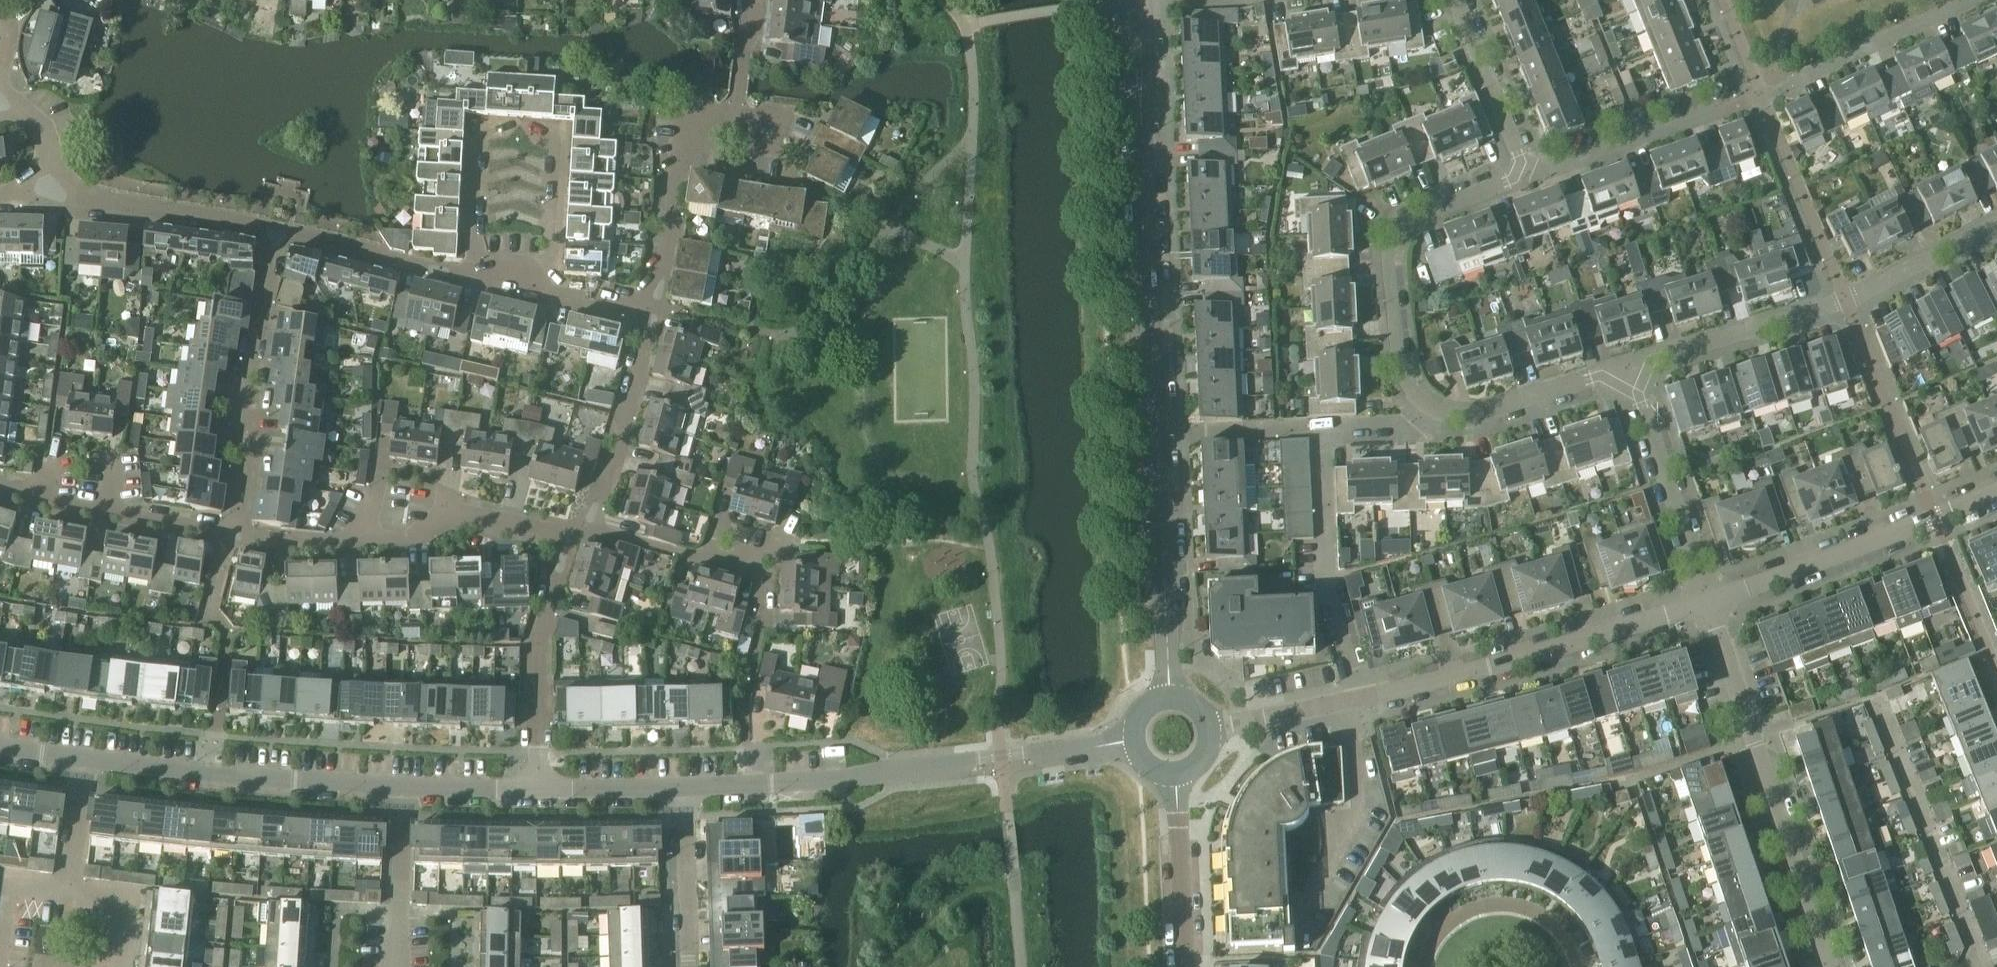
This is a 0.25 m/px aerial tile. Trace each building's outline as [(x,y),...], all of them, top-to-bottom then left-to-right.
[(700,3),(692,6),(693,17),(702,24),(714,18),(731,18),(732,0),(699,0),(700,3)] [(775,1),(771,4),(770,12),(773,16),(773,20),(820,26),(823,4),(830,5),(831,0),(775,0),(775,1)] [(1502,21),(1535,7),(1532,0),(1496,0),(1492,2),(1496,13),(1499,12),(1502,21)] [(1581,12),(1589,9),(1586,0),(1576,0),(1581,12)] [(1589,9),(1598,5),(1596,0),(1586,0),(1589,9)] [(1637,13),(1668,0),(1632,0),(1637,13)] [(1645,33),(1688,15),(1682,1),(1678,3),(1676,0),(1668,0),(1637,13),(1645,33)] [(23,33),(21,38),(80,55),(88,26),(59,18),(61,13),(59,13),(59,15),(52,2),(53,2),(53,1),(48,3),(43,6),(39,10),(36,13),(32,17),(29,22),(26,27),(23,33)] [(1399,1),(1380,4),(1387,48),(1406,45),(1407,52),(1425,49),(1417,4),(1400,7),(1399,1)] [(1361,13),(1345,15),(1353,61),(1369,58),(1368,51),(1387,48),(1380,4),(1361,8),(1361,13)] [(1263,5),(1254,7),(1256,19),(1265,18),(1263,5)] [(1598,5),(1589,9),(1594,21),(1603,17),(1598,5)] [(307,7),(291,6),(290,17),(306,18),(307,7)] [(1504,30),(1508,42),(1543,28),(1535,7),(1502,21),(1506,29),(1504,30)] [(1589,9),(1581,12),(1586,24),(1594,21),(1589,9)] [(1180,26),(1181,50),(1224,48),(1223,25),(1237,25),(1237,11),(1191,13),(1192,26),(1180,26)] [(1328,13),(1309,16),(1316,60),(1335,57),(1336,64),(1353,61),(1345,15),(1329,18),(1328,13)] [(1982,20),(1996,52),(1996,13),(1982,20)] [(1645,33),(1654,53),(1691,37),(1689,31),(1694,30),(1688,15),(1645,33)] [(1316,60),(1309,16),(1290,19),(1290,24),(1273,27),(1280,73),(1298,70),(1297,63),(1316,60)] [(516,20),(502,19),(502,32),(516,32),(516,20)] [(820,26),(773,20),(772,23),(768,26),(767,35),(770,39),(769,43),(788,46),(786,63),(822,68),(825,49),(817,48),(820,26)] [(1953,44),(1966,70),(1977,65),(1977,66),(1978,65),(1996,56),(1996,52),(1982,20),(1960,30),(1964,39),(1953,44)] [(593,35),(604,33),(602,26),(601,21),(591,23),(593,35)] [(1515,52),(1519,61),(1551,47),(1543,28),(1508,42),(1513,53),(1515,52)] [(1603,35),(1608,48),(1616,44),(1611,32),(1603,35)] [(1654,53),(1662,73),(1704,55),(1699,41),(1694,43),(1691,37),(1654,53)] [(80,55),(21,38),(20,44),(19,49),(19,53),(19,57),(19,62),(20,66),(21,70),(22,74),(24,80),(27,85),(28,87),(29,86),(28,85),(41,78),(40,80),(42,80),(43,76),(72,84),(80,55)] [(1590,41),(1595,53),(1603,50),(1598,38),(1590,41)] [(1938,40),(1917,50),(1933,86),(1954,76),(1955,76),(1966,70),(1953,44),(1942,49),(1938,40)] [(1616,44),(1608,48),(1613,60),(1621,56),(1616,44)] [(1520,70),(1524,82),(1559,68),(1551,47),(1519,61),(1522,69),(1520,70)] [(1181,50),(1182,73),(1225,71),(1224,48),(1181,50)] [(1603,50),(1595,53),(1599,65),(1608,62),(1603,50)] [(1898,69),(1888,74),(1900,100),(1904,110),(1937,95),(1933,86),(1917,50),(1894,60),(1898,69)] [(446,54),(445,67),(459,68),(460,55),(446,54)] [(1262,56),(1265,69),(1273,68),(1271,55),(1262,56)] [(1452,55),(1440,60),(1447,76),(1459,71),(1452,55)] [(1704,55),(1662,73),(1670,94),(1687,87),(1688,89),(1697,85),(1697,83),(1708,78),(1705,72),(1710,70),(1704,55)] [(1273,68),(1265,69),(1267,81),(1275,80),(1273,68)] [(1531,92),(1535,101),(1567,88),(1559,68),(1524,82),(1529,93),(1531,92)] [(1872,70),(1851,80),(1868,116),(1888,106),(1888,107),(1889,106),(1900,100),(1888,74),(1876,79),(1872,70)] [(1182,73),(1183,96),(1226,94),(1225,71),(1182,73)] [(1620,75),(1624,88),(1633,84),(1628,72),(1620,75)] [(508,111),(520,112),(522,78),(488,76),(487,94),(486,115),(508,117),(508,111)] [(532,118),(553,120),(555,98),(556,80),(522,78),(520,112),(532,113),(532,118)] [(1606,81),(1611,93),(1619,90),(1614,78),(1606,81)] [(1833,99),(1823,104),(1835,131),(1846,125),(1846,126),(1847,125),(1868,116),(1851,80),(1829,90),(1833,99)] [(1633,84),(1624,88),(1629,100),(1638,97),(1633,84)] [(1361,96),(1368,95),(1367,87),(1359,88),(1361,96)] [(1536,111),(1540,122),(1575,108),(1567,88),(1535,101),(1538,110),(1536,111)] [(1619,90),(1611,93),(1616,105),(1624,102),(1619,90)] [(465,114),(486,115),(487,94),(457,92),(456,104),(438,103),(437,133),(420,132),(464,135),(465,114)] [(1183,96),(1185,118),(1227,116),(1226,94),(1183,96)] [(1461,108),(1444,115),(1460,156),(1478,149),(1476,144),(1493,137),(1475,94),(1459,101),(1461,108)] [(574,121),(573,142),(617,144),(600,143),(602,113),(584,112),(585,100),(555,98),(553,120),(574,121)] [(1278,100),(1270,101),(1272,114),(1280,112),(1278,100)] [(1835,131),(1823,104),(1811,109),(1807,100),(1785,111),(1791,123),(1791,129),(1796,134),(1801,146),(1835,131)] [(821,126),(816,137),(862,159),(868,148),(857,143),(869,117),(843,105),(830,131),(821,126)] [(1575,108),(1540,122),(1545,133),(1548,132),(1551,142),(1584,129),(1575,108)] [(1289,119),(1296,118),(1295,110),(1287,111),(1289,119)] [(1282,125),(1280,112),(1272,114),(1265,115),(1265,123),(1273,122),(1273,126),(1282,125)] [(1423,115),(1408,122),(1425,165),(1440,158),(1442,163),(1460,156),(1444,115),(1426,122),(1423,115)] [(1204,141),(1204,154),(1234,152),(1234,139),(1228,139),(1227,116),(1185,118),(1186,142),(1204,141)] [(381,117),(380,129),(394,130),(394,117),(381,117)] [(1395,135),(1377,142),(1394,183),(1412,176),(1410,171),(1425,165),(1408,122),(1392,128),(1395,135)] [(1725,150),(1713,154),(1724,184),(1738,179),(1739,166),(1755,160),(1750,146),(1751,146),(1748,138),(1747,138),(1742,124),(1718,132),(1725,150)] [(464,135),(420,132),(419,147),(421,150),(419,152),(418,166),(462,169),(463,147),(458,147),(458,135),(464,135)] [(601,135),(601,143),(615,144),(616,136),(601,135)] [(862,159),(816,137),(810,148),(820,152),(807,178),(833,191),(834,190),(844,195),(856,170),(856,171),(862,159)] [(1695,141),(1673,149),(1685,185),(1706,177),(1710,189),(1724,184),(1713,154),(1701,159),(1695,141)] [(572,154),(571,175),(615,178),(616,164),(613,162),(616,159),(617,144),(573,142),(579,143),(578,154),(572,154)] [(1394,183),(1377,142),(1359,149),(1357,142),(1340,149),(1357,192),(1374,185),(1376,190),(1394,183)] [(1656,174),(1645,179),(1655,208),(1669,204),(1670,190),(1685,185),(1673,149),(1650,157),(1656,174)] [(1970,164),(1983,190),(1994,184),(1996,190),(1996,150),(1982,157),(1980,158),(1981,158),(1970,164)] [(1187,167),(1188,191),(1231,189),(1230,166),(1235,166),(1234,152),(1204,154),(1205,166),(1187,167)] [(1884,152),(1866,160),(1872,172),(1889,164),(1884,152)] [(389,164),(390,156),(379,155),(378,163),(389,164)] [(893,171),(898,164),(889,159),(888,159),(883,156),(879,163),(893,171)] [(1334,181),(1342,168),(1332,162),(1330,166),(1325,174),(1324,175),(1334,181)] [(1958,170),(1938,180),(1955,214),(1977,204),(1972,195),(1983,190),(1970,164),(1959,169),(1958,169),(1958,170)] [(1627,165),(1604,173),(1617,209),(1637,202),(1641,213),(1655,208),(1645,179),(1633,183),(1627,165)] [(462,169),(418,166),(417,181),(419,183),(424,184),(423,199),(416,199),(460,202),(461,181),(456,180),(456,169),(462,169)] [(1588,199),(1576,203),(1586,233),(1600,228),(1607,221),(1619,217),(1617,209),(1604,173),(1581,181),(1588,199)] [(570,187),(569,209),(613,212),(614,198),(611,195),(614,193),(615,178),(571,175),(571,176),(576,176),(576,188),(570,187)] [(693,179),(686,220),(715,225),(716,223),(715,223),(722,184),(693,179)] [(1916,191),(1906,196),(1919,222),(1930,217),(1934,225),(1955,214),(1938,180),(1918,190),(1917,190),(1916,190),(1916,191)] [(1736,189),(1734,181),(1725,185),(1728,192),(1736,189)] [(749,189),(722,184),(715,223),(716,223),(742,228),(749,189)] [(1898,199),(1905,196),(1900,186),(1893,189),(1898,199)] [(776,193),(749,189),(742,228),(743,228),(744,217),(771,222),(776,193)] [(1188,191),(1189,214),(1232,212),(1231,189),(1188,191)] [(1558,189),(1535,197),(1548,233),(1569,226),(1573,237),(1586,233),(1576,203),(1564,207),(1558,189)] [(804,198),(776,193),(771,222),(769,232),(797,237),(798,232),(821,236),(826,209),(803,205),(804,198)] [(1894,202),(1874,213),(1891,247),(1912,236),(1908,228),(1919,222),(1906,196),(1895,202),(1895,201),(1894,202)] [(1519,223),(1507,227),(1518,257),(1531,252),(1532,239),(1548,233),(1535,197),(1513,205),(1519,223)] [(1262,198),(1260,210),(1269,212),(1271,199),(1262,198)] [(1307,218),(1308,237),(1352,235),(1351,215),(1346,216),(1345,198),(1299,200),(1300,218),(1307,218)] [(460,203),(460,202),(416,199),(415,214),(417,217),(422,217),(421,233),(458,236),(459,214),(453,214),(454,202),(460,203)] [(879,207),(877,206),(870,202),(866,209),(873,213),(875,214),(879,207)] [(1891,247),(1874,213),(1869,204),(1844,217),(1842,213),(1841,214),(1827,221),(1826,221),(1835,239),(1836,238),(1835,237),(1839,235),(1850,258),(1852,257),(1851,257),(1866,250),(1870,258),(1891,247)] [(568,221),(567,242),(611,245),(604,244),(605,229),(609,229),(612,227),(613,212),(569,209),(574,210),(574,221),(568,221)] [(1269,212),(1260,210),(1258,223),(1267,224),(1269,212)] [(1189,214),(1190,236),(1233,234),(1232,212),(1189,214)] [(1489,214),(1467,221),(1483,269),(1518,257),(1507,227),(1495,231),(1489,214)] [(21,265),(22,219),(0,219),(0,265),(21,265)] [(22,219),(21,265),(43,266),(43,257),(44,258),(44,253),(56,253),(56,242),(44,242),(45,220),(22,219)] [(686,220),(684,233),(713,238),(715,225),(686,220)] [(1483,269),(1467,221),(1444,230),(1450,247),(1426,256),(1426,255),(1425,255),(1436,286),(1483,269)] [(79,276),(101,278),(105,224),(96,223),(95,229),(82,228),(81,241),(69,240),(67,266),(80,267),(79,276)] [(105,224),(101,278),(124,280),(133,271),(137,272),(139,246),(127,245),(128,232),(115,231),(115,225),(105,224)] [(170,252),(184,254),(187,233),(173,231),(173,229),(166,228),(164,230),(147,227),(144,249),(143,257),(154,258),(157,255),(167,257),(170,252)] [(456,258),(458,236),(421,233),(383,231),(379,234),(390,250),(405,254),(408,251),(409,244),(413,244),(413,248),(415,250),(434,252),(433,256),(456,258)] [(213,258),(223,260),(227,239),(210,236),(209,235),(201,234),(201,235),(187,233),(184,254),(198,256),(199,261),(210,263),(213,258)] [(684,233),(677,273),(716,280),(721,252),(711,250),(713,238),(684,233)] [(1190,236),(1191,259),(1234,257),(1233,234),(1190,236)] [(1251,234),(1252,251),(1264,250),(1263,234),(1251,234)] [(1302,256),(1303,273),(1349,271),(1348,254),(1353,254),(1352,235),(1308,237),(1309,256),(1302,256)] [(1798,237),(1789,239),(1798,270),(1809,266),(1810,267),(1811,267),(1798,237)] [(230,277),(229,283),(254,286),(256,274),(253,273),(254,256),(257,244),(243,241),(241,242),(227,239),(223,260),(222,264),(232,265),(234,272),(230,277)] [(830,239),(822,252),(828,255),(836,243),(830,239)] [(1778,256),(1757,262),(1768,298),(1791,292),(1785,273),(1797,270),(1797,271),(1798,271),(1798,270),(1789,239),(1774,244),(1778,256)] [(611,245),(567,242),(567,243),(572,243),(571,255),(566,254),(565,276),(601,279),(602,262),(607,262),(610,260),(611,245)] [(1635,244),(1623,247),(1628,260),(1639,256),(1635,244)] [(1718,249),(1721,257),(1730,254),(1728,247),(1718,249)] [(282,280),(279,292),(303,298),(305,292),(302,286),(308,280),(316,283),(317,279),(322,258),(308,256),(307,254),(292,252),(290,263),(284,279),(282,280)] [(753,261),(763,263),(765,254),(755,252),(753,261)] [(765,254),(763,263),(774,265),(776,256),(765,254)] [(1211,282),(1211,295),(1241,293),(1241,279),(1235,280),(1234,257),(1191,259),(1193,283),(1211,282)] [(1733,257),(1719,261),(1728,291),(1740,287),(1745,305),(1768,298),(1757,262),(1736,269),(1733,257)] [(338,262),(322,258),(317,279),(327,282),(328,287),(339,290),(342,285),(356,289),(361,268),(348,265),(348,263),(340,261),(338,262)] [(1708,277),(1687,284),(1699,320),(1722,314),(1716,295),(1728,291),(1719,261),(1705,265),(1708,277)] [(1978,288),(1993,318),(1996,316),(1996,267),(1984,274),(1989,282),(1978,288)] [(374,272),(361,268),(356,289),(369,293),(370,298),(380,300),(384,296),(395,299),(400,278),(383,274),(382,272),(375,270),(374,272)] [(1567,268),(1562,270),(1565,280),(1571,278),(1567,268)] [(153,269),(145,269),(144,287),(152,287),(153,269)] [(1311,290),(1311,309),(1356,307),(1355,288),(1350,288),(1349,271),(1303,273),(1303,291),(1311,290)] [(716,280),(677,273),(672,301),(711,308),(716,280)] [(1266,276),(1257,276),(1258,292),(1267,292),(1266,276)] [(1663,278),(1649,283),(1658,312),(1670,309),(1676,327),(1699,320),(1685,276),(1671,280),(1663,278)] [(1955,299),(1945,305),(1960,335),(1993,318),(1978,288),(1974,279),(1951,291),(1955,299)] [(422,335),(427,336),(440,283),(430,281),(429,287),(416,284),(413,297),(401,294),(395,319),(408,322),(408,321),(424,325),(422,335)] [(254,286),(229,283),(227,298),(250,301),(252,300),(254,286)] [(440,283),(427,336),(433,337),(435,327),(451,331),(451,332),(464,335),(469,310),(458,307),(461,294),(448,291),(449,286),(440,283)] [(1500,290),(1497,283),(1490,285),(1493,292),(1500,290)] [(1639,298),(1618,305),(1629,341),(1652,334),(1646,316),(1658,312),(1649,283),(1635,287),(1639,298)] [(1501,296),(1505,299),(1510,297),(1511,292),(1507,289),(1502,291),(1501,296)] [(303,298),(279,292),(275,304),(277,306),(299,312),(303,298)] [(149,306),(158,307),(160,295),(151,293),(149,306)] [(1194,308),(1195,332),(1238,330),(1236,307),(1242,307),(1241,293),(1211,295),(1212,307),(1194,308)] [(1922,316),(1912,322),(1927,352),(1960,335),(1945,305),(1941,296),(1918,308),(1922,316)] [(23,322),(26,302),(0,298),(0,319),(23,322)] [(471,342),(505,350),(515,305),(493,300),(489,316),(477,313),(476,320),(471,342)] [(1593,300),(1579,304),(1589,334),(1600,330),(1606,348),(1629,341),(1618,305),(1597,311),(1593,300)] [(207,304),(204,324),(240,330),(239,330),(248,329),(250,310),(250,307),(215,302),(207,304)] [(740,313),(749,315),(751,304),(742,302),(740,313)] [(1432,304),(1419,305),(1420,313),(1432,312),(1432,304)] [(1567,312),(1546,319),(1559,362),(1582,355),(1577,337),(1589,334),(1579,304),(1566,308),(1567,312)] [(515,305),(505,350),(527,355),(529,347),(530,344),(541,347),(544,336),(532,333),(538,310),(515,305)] [(55,306),(53,318),(62,320),(64,307),(55,306)] [(1305,328),(1306,346),(1352,343),(1352,327),(1357,326),(1356,307),(1311,309),(1312,328),(1305,328)] [(1927,352),(1912,322),(1908,313),(1885,325),(1889,333),(1879,338),(1877,339),(1890,370),(1891,370),(1891,369),(1904,362),(1907,369),(1930,357),(1927,352)] [(1268,316),(1261,317),(1258,320),(1258,329),(1268,328),(1268,316)] [(93,319),(74,317),(73,329),(93,331),(93,319)] [(281,320),(278,340),(306,345),(305,349),(322,346),(325,328),(309,321),(289,318),(281,320)] [(581,358),(587,360),(596,324),(570,318),(567,331),(551,327),(545,352),(558,355),(560,347),(581,353),(581,358)] [(21,343),(28,344),(31,324),(23,322),(0,319),(0,340),(21,343)] [(140,319),(132,319),(121,329),(120,336),(139,338),(140,319)] [(1524,321),(1510,325),(1519,355),(1531,351),(1536,369),(1559,362),(1546,319),(1533,322),(1524,321)] [(385,326),(373,323),(370,334),(383,337),(385,326)] [(196,325),(193,346),(229,351),(228,352),(237,351),(239,330),(240,330),(204,324),(196,325)] [(596,324),(587,360),(586,364),(615,371),(617,361),(619,362),(623,344),(619,343),(622,330),(596,324)] [(1500,341),(1479,347),(1490,384),(1513,377),(1507,359),(1519,355),(1510,325),(1496,329),(1500,341)] [(660,351),(659,354),(698,365),(704,343),(718,347),(722,334),(694,327),(691,339),(665,332),(664,336),(660,339),(657,347),(660,351)] [(146,329),(144,341),(153,343),(155,330),(146,329)] [(1195,332),(1196,354),(1239,352),(1238,330),(1195,332)] [(51,334),(49,347),(58,348),(60,336),(51,334)] [(378,339),(370,337),(366,349),(375,351),(378,339)] [(267,361),(275,364),(311,368),(313,351),(305,349),(306,345),(278,340),(270,339),(267,361)] [(18,363),(21,343),(0,340),(0,361),(18,363)] [(153,343),(144,341),(143,354),(151,355),(153,343)] [(1270,351),(1269,341),(1261,342),(1261,351),(1270,351)] [(1490,384),(1479,347),(1464,352),(1454,342),(1439,346),(1449,378),(1450,377),(1450,376),(1461,373),(1467,391),(1490,384)] [(1314,362),(1315,381),(1359,379),(1359,360),(1353,360),(1352,343),(1306,346),(1307,363),(1314,362)] [(1809,350),(1812,359),(1822,392),(1824,397),(1848,390),(1846,383),(1860,379),(1860,380),(1861,379),(1849,348),(1836,352),(1834,343),(1809,350)] [(193,346),(190,368),(190,369),(218,373),(218,374),(226,372),(228,352),(229,351),(193,346)] [(58,348),(49,347),(48,359),(56,360),(58,348)] [(383,349),(382,360),(391,361),(393,351),(383,349)] [(1196,354),(1197,377),(1240,375),(1239,352),(1196,354)] [(675,396),(681,398),(703,404),(707,391),(692,387),(698,365),(659,354),(658,358),(654,360),(651,368),(654,372),(653,377),(678,384),(675,396)] [(1774,361),(1776,370),(1786,403),(1788,408),(1813,401),(1811,395),(1822,392),(1812,359),(1801,363),(1798,354),(1774,361)] [(448,359),(445,370),(459,373),(461,365),(462,362),(448,359)] [(15,383),(18,363),(0,361),(0,381),(15,383)] [(1263,374),(1271,374),(1270,363),(1259,364),(1259,374),(1263,374)] [(1442,374),(1439,363),(1427,366),(1431,378),(1442,374)] [(272,385),(279,388),(280,388),(308,391),(308,390),(311,368),(275,364),(272,385)] [(461,365),(459,373),(463,374),(472,377),(474,368),(461,365)] [(1738,372),(1741,381),(1751,413),(1786,403),(1776,370),(1765,374),(1763,365),(1738,372)] [(182,370),(179,390),(179,391),(207,395),(215,394),(218,374),(218,373),(190,369),(190,368),(182,370)] [(363,368),(363,381),(372,381),(372,368),(363,368)] [(1983,370),(1975,373),(1979,383),(1987,379),(1983,370)] [(46,375),(44,387),(53,388),(54,376),(46,375)] [(65,432),(89,435),(94,395),(83,394),(85,378),(61,375),(57,404),(69,405),(65,432)] [(140,375),(138,387),(147,388),(149,376),(140,375)] [(1197,377),(1198,400),(1241,398),(1240,375),(1197,377)] [(1703,383),(1705,392),(1715,424),(1717,430),(1742,422),(1740,417),(1751,413),(1741,381),(1730,385),(1727,375),(1703,383)] [(471,378),(469,386),(481,389),(483,381),(471,378)] [(536,381),(524,378),(522,386),(534,389),(536,381)] [(1359,379),(1315,381),(1316,400),(1309,400),(1310,418),(1356,416),(1355,399),(1360,398),(1359,379)] [(12,403),(15,383),(0,381),(0,402),(12,403)] [(372,381),(363,381),(363,394),(372,394),(372,381)] [(94,395),(89,435),(112,438),(116,412),(128,413),(132,385),(119,383),(117,398),(94,395)] [(1264,397),(1272,396),(1271,386),(1264,387),(1264,397)] [(1715,424),(1705,392),(1694,395),(1691,386),(1667,394),(1680,435),(1715,424)] [(53,388),(44,387),(42,400),(51,401),(53,388)] [(147,388),(138,387),(136,400),(145,401),(147,388)] [(277,408),(284,412),(284,411),(312,415),(312,414),(322,419),(324,398),(308,390),(308,391),(280,388),(279,388),(277,408)] [(168,411),(176,414),(203,417),(204,417),(207,395),(179,391),(179,390),(171,392),(168,411)] [(586,403),(612,409),(615,397),(589,391),(586,403)] [(647,422),(646,426),(684,436),(692,438),(698,417),(705,418),(709,405),(703,404),(681,398),(678,410),(652,403),(651,407),(646,410),(644,418),(647,422)] [(1241,398),(1198,400),(1200,424),(1242,422),(1241,398)] [(1987,405),(1996,428),(1996,401),(1987,405)] [(9,424),(12,403),(0,402),(0,422),(9,424)] [(390,460),(413,463),(419,423),(397,420),(399,405),(386,403),(381,431),(394,433),(390,460)] [(1950,410),(1967,450),(1979,445),(1982,454),(1993,449),(1994,451),(1996,449),(1996,428),(1987,405),(1973,412),(1964,403),(1950,410)] [(1292,404),(1292,418),(1303,418),(1303,404),(1292,404)] [(523,420),(531,422),(533,410),(525,409),(523,420)] [(533,410),(531,422),(538,424),(541,412),(533,410)] [(1967,450),(1950,410),(1935,416),(1935,428),(1921,434),(1931,457),(1927,459),(1929,463),(1931,462),(1937,475),(1949,470),(1949,468),(1959,464),(1955,455),(1967,450)] [(281,432),(289,436),(289,435),(317,439),(317,438),(324,442),(326,443),(329,422),(322,419),(312,414),(312,415),(284,411),(284,412),(281,432)] [(441,440),(453,442),(457,413),(444,411),(441,427),(419,423),(413,463),(437,466),(441,440)] [(1828,412),(1818,415),(1822,427),(1831,424),(1828,412)] [(461,470),(485,473),(491,434),(479,432),(481,417),(457,413),(453,442),(465,444),(461,470)] [(173,435),(179,445),(180,438),(208,441),(211,420),(204,417),(203,417),(176,414),(173,435)] [(40,415),(38,428),(47,429),(49,416),(40,415)] [(363,415),(363,427),(371,427),(372,415),(363,415)] [(512,451),(524,452),(530,424),(505,420),(502,436),(491,434),(485,473),(508,477),(512,451)] [(1600,420),(1581,426),(1594,468),(1612,463),(1615,469),(1632,464),(1618,420),(1601,425),(1600,420)] [(7,444),(15,445),(17,425),(9,424),(0,422),(0,443),(7,444)] [(529,481),(552,487),(557,468),(563,449),(551,446),(555,431),(530,424),(524,452),(536,456),(529,481)] [(133,425),(131,437),(140,439),(142,426),(133,425)] [(662,468),(668,469),(690,475),(693,462),(678,458),(684,436),(646,426),(645,429),(640,431),(638,439),(641,444),(639,448),(665,456),(662,468)] [(1564,437),(1548,442),(1562,486),(1578,481),(1576,474),(1594,468),(1581,426),(1563,432),(1564,437)] [(371,427),(363,427),(362,440),(371,440),(371,427)] [(47,429),(38,428),(37,440),(45,441),(47,429)] [(1837,428),(1830,431),(1834,441),(1841,438),(1837,428)] [(1769,430),(1759,433),(1764,449),(1774,446),(1769,430)] [(289,436),(286,457),(286,458),(314,462),(314,463),(322,461),(324,442),(317,438),(317,439),(289,435),(289,436)] [(140,439),(131,437),(129,450),(138,451),(140,439)] [(177,459),(185,462),(213,465),(216,444),(208,441),(180,438),(179,445),(177,459)] [(557,468),(552,487),(575,494),(582,468),(594,471),(602,444),(588,440),(584,455),(563,449),(557,468)] [(1280,441),(1280,454),(1309,453),(1309,440),(1280,441)] [(1531,442),(1513,447),(1526,490),(1544,484),(1546,491),(1562,486),(1548,442),(1533,447),(1531,442)] [(1201,445),(1202,469),(1244,467),(1243,443),(1201,445)] [(1732,445),(1725,447),(1728,458),(1735,456),(1732,445)] [(1862,446),(1847,452),(1862,493),(1874,488),(1877,497),(1889,493),(1889,494),(1902,489),(1897,476),(1899,475),(1897,471),(1894,472),(1885,449),(1869,455),(1862,446)] [(1495,458),(1479,463),(1488,509),(1510,502),(1508,495),(1526,490),(1513,447),(1494,453),(1495,458)] [(1722,450),(1709,454),(1713,466),(1726,462),(1722,450)] [(1832,469),(1817,475),(1833,516),(1844,512),(1843,510),(1854,506),(1851,497),(1862,493),(1847,452),(1832,457),(1832,469)] [(1280,454),(1281,466),(1310,465),(1309,453),(1280,454)] [(1763,454),(1753,458),(1757,468),(1767,465),(1763,454)] [(278,459),(275,479),(303,484),(311,485),(319,484),(321,468),(313,467),(314,463),(314,462),(286,458),(286,457),(278,459)] [(749,519),(752,520),(763,481),(751,478),(755,463),(732,457),(724,484),(736,488),(729,513),(734,515),(737,519),(745,521),(749,519)] [(1424,466),(1407,466),(1409,513),(1426,512),(1426,505),(1445,504),(1443,459),(1424,460),(1424,466)] [(1462,459),(1443,459),(1445,504),(1464,503),(1464,510),(1488,509),(1479,463),(1463,464),(1462,459)] [(25,461),(23,474),(32,475),(34,462),(25,461)] [(359,461),(358,473),(366,474),(368,462),(359,461)] [(182,483),(189,486),(190,486),(218,489),(218,488),(220,468),(213,465),(185,462),(182,483)] [(1391,462),(1371,463),(1373,507),(1392,506),(1392,513),(1409,513),(1407,466),(1391,467),(1391,462)] [(1373,507),(1371,463),(1352,463),(1352,469),(1334,469),(1336,516),(1354,515),(1354,508),(1373,507)] [(1281,466),(1281,479),(1311,477),(1310,465),(1281,466)] [(1202,469),(1203,492),(1255,489),(1254,466),(1244,467),(1202,469)] [(633,493),(632,497),(671,507),(677,486),(692,490),(696,477),(690,475),(668,469),(664,481),(639,474),(637,479),(633,481),(631,489),(633,493)] [(763,481),(752,520),(756,520),(758,525),(766,527),(770,525),(775,526),(782,500),(794,503),(802,476),(789,472),(787,479),(765,473),(763,481)] [(1833,516),(1817,475),(1802,481),(1794,472),(1779,478),(1797,522),(1798,522),(1796,518),(1807,514),(1810,523),(1821,519),(1822,520),(1833,516)] [(366,474),(358,473),(356,486),(364,487),(366,474)] [(141,475),(142,488),(151,487),(150,474),(141,475)] [(1281,479),(1282,491),(1311,490),(1311,477),(1281,479)] [(267,480),(264,501),(292,505),(291,511),(299,512),(307,510),(310,490),(302,489),(303,484),(275,479),(267,480)] [(1754,498),(1739,503),(1755,551),(1765,543),(1764,540),(1775,536),(1772,527),(1783,523),(1784,527),(1785,527),(1770,481),(1755,486),(1754,498)] [(190,486),(189,486),(187,506),(194,510),(221,514),(222,511),(225,492),(218,488),(218,489),(190,486)] [(151,487),(142,488),(144,500),(152,499),(151,487)] [(1203,492),(1204,515),(1246,512),(1256,512),(1255,489),(1203,492)] [(1282,491),(1283,503),(1312,502),(1311,490),(1282,491)] [(671,507),(632,497),(631,500),(627,503),(625,510),(627,515),(626,520),(652,527),(649,539),(676,546),(680,533),(665,529),(671,507)] [(1755,551),(1739,503),(1724,508),(1717,499),(1702,504),(1717,549),(1718,549),(1717,545),(1728,542),(1731,551),(1742,547),(1743,551),(1755,551)] [(264,501),(256,502),(253,521),(253,524),(281,528),(281,530),(296,531),(299,512),(291,511),(292,505),(264,501)] [(1283,503),(1283,516),(1312,514),(1312,502),(1283,503)] [(329,504),(324,515),(332,519),(337,507),(329,504)] [(1647,509),(1641,510),(1645,522),(1650,520),(1647,509)] [(1204,515),(1205,537),(1248,535),(1246,512),(1204,515)] [(16,568),(23,540),(22,540),(21,544),(10,540),(16,520),(2,515),(3,514),(0,513),(0,552),(5,554),(2,563),(16,568)] [(1567,516),(1570,528),(1579,526),(1575,513),(1567,516)] [(1283,516),(1284,528),(1313,527),(1312,514),(1283,516)] [(332,519),(324,515),(318,526),(326,530),(332,519)] [(1618,532),(1621,542),(1637,590),(1647,583),(1646,579),(1657,575),(1654,566),(1664,562),(1666,566),(1667,566),(1652,520),(1618,532)] [(32,561),(56,565),(63,529),(53,527),(53,528),(38,525),(35,547),(23,544),(23,541),(23,540),(16,568),(30,570),(32,561)] [(1313,527),(1284,528),(1285,541),(1314,539),(1313,527)] [(78,579),(90,581),(95,554),(84,552),(87,534),(73,532),(73,531),(63,529),(56,565),(80,570),(78,579)] [(1248,535),(1205,537),(1206,561),(1224,560),(1225,572),(1256,571),(1255,558),(1249,558),(1248,535)] [(1996,535),(1976,544),(1976,545),(1977,544),(1979,548),(1972,551),(1969,546),(1968,546),(1985,583),(1989,593),(1996,589),(1996,538),(1996,535)] [(103,574),(127,578),(134,542),(124,540),(124,541),(109,538),(105,560),(95,558),(96,554),(95,554),(90,581),(101,583),(103,574)] [(1637,590),(1621,542),(1606,547),(1598,538),(1584,543),(1599,589),(1600,588),(1599,584),(1609,581),(1612,590),(1624,586),(1625,590),(1637,590)] [(578,566),(577,569),(627,583),(633,561),(636,562),(640,549),(612,541),(609,553),(583,546),(582,551),(577,554),(575,561),(578,566)] [(149,592),(161,594),(166,567),(165,567),(164,570),(154,568),(158,547),(143,545),(144,543),(134,542),(127,578),(151,583),(149,592)] [(1393,542),(1381,543),(1382,555),(1394,554),(1393,542)] [(166,567),(161,594),(172,596),(175,581),(200,585),(206,549),(196,547),(196,548),(181,545),(176,572),(166,571),(166,567)] [(1552,564),(1537,568),(1548,610),(1559,607),(1558,606),(1570,603),(1567,593),(1578,590),(1579,594),(1580,594),(1568,548),(1553,552),(1552,564)] [(1349,550),(1339,550),(1339,563),(1349,563),(1349,550)] [(782,587),(782,590),(830,592),(831,577),(838,577),(839,556),(802,555),(801,567),(783,566),(783,571),(779,575),(779,583),(782,587)] [(1431,555),(1423,557),(1425,568),(1433,566),(1431,555)] [(256,612),(272,615),(275,587),(272,587),(272,588),(274,588),(273,591),(261,589),(266,562),(251,559),(252,558),(241,556),(233,598),(258,603),(256,612)] [(1923,565),(1903,573),(1919,614),(1929,610),(1931,616),(1933,616),(1932,615),(1949,609),(1931,561),(1929,562),(1932,567),(1924,570),(1923,567),(1924,566),(1923,565)] [(503,568),(492,568),(492,582),(493,582),(493,610),(505,609),(530,609),(530,599),(529,567),(529,562),(518,562),(518,563),(514,564),(503,564),(503,568)] [(1514,562),(1499,566),(1510,609),(1522,606),(1524,615),(1536,612),(1536,614),(1548,610),(1537,568),(1521,572),(1514,562)] [(421,583),(420,583),(421,611),(457,611),(457,601),(456,564),(446,564),(446,565),(431,566),(432,587),(421,587),(421,583)] [(466,564),(456,564),(457,601),(481,600),(482,611),(489,611),(489,610),(493,610),(493,582),(492,582),(492,586),(481,586),(481,564),(466,565),(466,564)] [(394,565),(384,566),(385,603),(409,602),(409,612),(421,611),(420,583),(420,587),(409,588),(409,566),(394,567),(394,565)] [(349,585),(349,613),(361,613),(361,603),(385,603),(384,566),(374,566),(374,567),(359,567),(360,589),(349,589),(349,585)] [(696,609),(708,613),(719,574),(715,573),(713,569),(705,566),(700,569),(695,568),(688,594),(676,590),(669,618),(692,624),(696,609)] [(1482,582),(1467,586),(1478,629),(1489,626),(1489,625),(1500,622),(1498,612),(1510,609),(1499,566),(1484,570),(1482,582)] [(275,587),(272,615),(289,615),(289,605),(313,605),(312,567),(302,568),(302,569),(287,569),(288,591),(275,591),(275,587)] [(322,567),(312,567),(313,605),(337,604),(338,614),(349,613),(349,585),(348,585),(348,589),(337,589),(337,568),(322,568),(322,567)] [(627,583),(577,569),(576,573),(571,575),(569,583),(572,587),(571,592),(596,599),(593,611),(621,619),(624,606),(621,605),(627,583)] [(719,574),(708,613),(720,616),(716,631),(739,637),(747,609),(735,606),(742,580),(737,579),(734,574),(726,572),(722,575),(719,574)] [(1889,583),(1882,586),(1895,623),(1899,632),(1923,623),(1919,614),(1903,573),(1887,579),(1887,580),(1888,580),(1889,583)] [(1360,574),(1344,578),(1351,602),(1361,599),(1359,589),(1364,588),(1360,574)] [(1444,581),(1429,585),(1441,628),(1452,625),(1455,634),(1466,631),(1467,632),(1478,629),(1467,586),(1452,590),(1444,581)] [(1867,586),(1856,590),(1872,631),(1895,623),(1882,586),(1874,589),(1872,583),(1871,584),(1871,585),(1867,586)] [(1313,602),(1251,604),(1251,600),(1258,600),(1257,584),(1208,586),(1210,639),(1231,659),(1242,658),(1315,655),(1313,602)] [(1413,600),(1397,604),(1409,648),(1420,645),(1419,643),(1431,640),(1428,631),(1441,628),(1429,585),(1414,589),(1413,600)] [(830,592),(782,590),(782,594),(778,597),(778,605),(781,609),(781,614),(799,615),(799,627),(836,629),(836,615),(829,615),(830,592)] [(1842,601),(1834,604),(1851,647),(1851,650),(1875,641),(1872,631),(1856,590),(1839,596),(1840,598),(1841,597),(1842,601)] [(1409,648),(1397,604),(1382,608),(1375,599),(1359,603),(1372,651),(1373,650),(1372,646),(1383,643),(1385,653),(1397,650),(1397,651),(1409,648)] [(70,601),(69,609),(85,611),(86,603),(70,601)] [(1820,604),(1809,608),(1827,656),(1851,647),(1834,604),(1827,606),(1825,601),(1823,601),(1824,603),(1820,604)] [(13,616),(23,618),(25,608),(14,606),(13,616)] [(25,608),(23,618),(33,619),(35,610),(25,608)] [(1795,618),(1787,621),(1801,658),(1804,667),(1828,658),(1827,656),(1809,608),(1792,614),(1792,615),(1794,615),(1795,618)] [(55,623),(66,625),(67,615),(57,614),(55,623)] [(67,615),(66,625),(76,626),(77,616),(67,615)] [(1801,658),(1787,621),(1779,624),(1777,618),(1776,619),(1777,620),(1773,621),(1758,627),(1758,628),(1762,627),(1766,638),(1764,639),(1763,638),(1762,638),(1775,674),(1793,668),(1791,662),(1801,658)] [(98,629),(108,630),(109,620),(99,619),(98,629)] [(560,619),(554,639),(579,639),(579,624),(560,619)] [(109,620),(108,630),(118,631),(120,621),(109,620)] [(592,634),(613,640),(616,628),(595,622),(592,634)] [(141,634),(151,635),(152,625),(142,624),(141,634)] [(152,625),(151,635),(161,636),(162,626),(152,625)] [(421,625),(412,625),(412,638),(422,638),(421,625)] [(182,639),(193,640),(194,630),(183,629),(182,639)] [(194,630),(193,640),(203,641),(204,632),(194,630)] [(634,643),(644,646),(646,636),(636,634),(634,643)] [(249,645),(259,646),(260,636),(250,635),(249,645)] [(260,636),(259,646),(270,647),(270,637),(260,636)] [(646,636),(644,646),(654,649),(656,639),(646,636)] [(851,637),(850,644),(853,648),(860,648),(861,637),(851,637)] [(291,648),(301,649),(302,639),(292,638),(291,648)] [(302,639),(301,649),(312,650),(312,640),(302,639)] [(591,650),(601,653),(604,643),(594,640),(591,650)] [(12,689),(19,643),(0,641),(0,687),(12,689)] [(334,651),(344,652),(345,642),(334,641),(334,651)] [(345,642),(344,652),(354,653),(355,643),(345,642)] [(12,689),(33,692),(40,647),(19,643),(12,689)] [(604,643),(601,653),(611,655),(614,646),(604,643)] [(1971,643),(1953,650),(1957,660),(1975,653),(1971,643)] [(377,655),(387,655),(387,645),(377,645),(377,655)] [(387,645),(387,655),(397,655),(398,645),(387,645)] [(420,656),(430,656),(431,646),(420,646),(420,656)] [(431,646),(430,656),(441,657),(441,647),(431,646)] [(677,655),(687,658),(690,648),(680,646),(677,655)] [(46,690),(55,692),(61,658),(62,650),(40,647),(33,692),(45,694),(46,690)] [(463,657),(473,658),(474,648),(463,647),(463,657)] [(474,648),(473,658),(484,658),(484,648),(474,648)] [(690,648),(687,658),(697,660),(700,651),(690,648)] [(510,649),(509,659),(520,659),(520,649),(510,649)] [(1662,663),(1655,665),(1666,703),(1676,700),(1678,706),(1696,701),(1685,664),(1684,664),(1684,665),(1682,666),(1678,654),(1682,653),(1682,652),(1666,657),(1666,656),(1662,658),(1662,657),(1661,657),(1662,663)] [(709,664),(719,666),(722,657),(712,654),(709,664)] [(785,716),(788,717),(797,678),(775,673),(778,658),(764,655),(758,683),(770,686),(765,712),(770,713),(773,717),(781,719),(785,716)] [(98,702),(121,705),(126,659),(104,657),(104,665),(98,702)] [(64,697),(76,699),(82,661),(61,658),(55,692),(65,693),(64,697)] [(1939,667),(1935,658),(1920,664),(1923,674),(1939,667)] [(133,703),(143,704),(147,670),(148,662),(126,659),(121,705),(132,706),(133,703)] [(190,675),(186,709),(208,712),(212,675),(216,676),(217,662),(201,660),(201,664),(190,663),(189,675),(190,675)] [(76,699),(98,702),(104,665),(82,661),(76,699)] [(1931,676),(1939,697),(1975,683),(1967,662),(1931,676)] [(1646,663),(1629,668),(1642,710),(1666,703),(1655,665),(1647,668),(1646,664),(1647,664),(1646,663)] [(231,714),(253,715),(256,681),(257,681),(257,669),(247,669),(247,665),(231,664),(230,677),(233,677),(231,714)] [(797,678),(788,717),(792,717),(794,722),(802,724),(807,721),(811,722),(814,709),(838,715),(847,673),(822,667),(819,682),(797,678)] [(1614,677),(1606,680),(1618,717),(1642,710),(1629,668),(1618,671),(1614,672),(1614,671),(1613,672),(1614,677)] [(256,681),(253,715),(263,716),(263,720),(274,720),(277,682),(278,671),(257,669),(257,681),(256,681)] [(152,709),(164,710),(168,672),(147,670),(143,704),(152,705),(152,709)] [(1904,670),(1888,676),(1892,686),(1908,680),(1904,670)] [(176,708),(186,709),(190,675),(189,675),(168,672),(164,710),(175,711),(176,708)] [(306,723),(318,723),(321,676),(299,674),(299,684),(296,718),(306,719),(306,723)] [(318,723),(340,725),(343,677),(321,676),(318,723)] [(1892,686),(1888,676),(1873,682),(1877,692),(1892,686)] [(340,725),(363,726),(364,680),(364,678),(343,677),(340,725)] [(1598,677),(1581,682),(1593,724),(1618,717),(1606,680),(1598,682),(1597,678),(1598,678),(1598,677)] [(374,723),(384,723),(386,689),(386,681),(364,680),(363,726),(374,726),(374,723)] [(286,718),(296,718),(299,684),(277,682),(274,720),(286,721),(286,718)] [(645,682),(623,683),(624,731),(646,730),(645,692),(645,682)] [(1566,692),(1558,694),(1569,731),(1593,724),(1581,682),(1570,685),(1570,686),(1566,687),(1565,686),(1564,686),(1566,692)] [(461,726),(471,726),(472,684),(451,683),(450,691),(449,729),(461,730),(461,726)] [(581,732),(580,684),(555,684),(555,683),(554,683),(554,695),(558,695),(558,728),(569,728),(569,732),(581,732)] [(602,683),(580,684),(581,732),(593,731),(593,728),(603,727),(602,683)] [(623,683),(602,683),(603,727),(612,727),(612,731),(624,731),(623,683)] [(1939,697),(1947,717),(1983,703),(1975,683),(1939,697)] [(480,730),(492,731),(494,684),(472,684),(471,726),(480,727),(480,730)] [(494,684),(492,731),(504,731),(504,728),(515,728),(516,694),(520,694),(520,685),(494,684)] [(1857,688),(1841,694),(1844,703),(1860,698),(1857,688)] [(394,727),(406,728),(407,690),(386,689),(384,723),(394,724),(394,727)] [(1885,695),(1888,702),(1903,696),(1900,689),(1885,695)] [(406,728),(427,728),(429,690),(407,690),(406,728)] [(427,728),(449,729),(450,691),(429,690),(427,728)] [(732,690),(710,691),(711,729),(722,728),(722,725),(733,725),(732,690)] [(688,691),(667,692),(667,730),(679,729),(679,726),(689,726),(688,691)] [(710,691),(688,691),(689,726),(699,725),(699,729),(711,729),(710,691)] [(1550,691),(1533,696),(1544,739),(1569,731),(1558,694),(1550,696),(1549,693),(1550,692),(1550,691)] [(667,692),(645,692),(646,730),(667,730),(667,692)] [(1844,703),(1841,694),(1825,699),(1828,709),(1844,703)] [(1517,705),(1509,707),(1519,745),(1544,739),(1533,696),(1521,699),(1517,701),(1517,699),(1516,700),(1517,705)] [(1788,709),(1793,720),(1816,713),(1812,702),(1788,709)] [(1947,717),(1956,737),(1992,723),(1989,716),(1983,703),(1947,717)] [(1501,704),(1484,709),(1495,751),(1519,745),(1509,707),(1501,709),(1500,706),(1501,706),(1501,704)] [(1468,718),(1461,720),(1470,758),(1472,765),(1496,759),(1495,751),(1484,709),(1472,712),(1468,713),(1468,712),(1467,712),(1468,718)] [(1452,717),(1435,721),(1446,764),(1470,758),(1461,720),(1452,722),(1451,718),(1452,718),(1452,717)] [(1419,730),(1412,732),(1421,770),(1446,764),(1435,721),(1424,724),(1419,725),(1419,724),(1418,724),(1419,730)] [(1796,742),(1803,764),(1841,751),(1831,721),(1811,728),(1814,736),(1796,742)] [(1862,724),(1869,742),(1877,739),(1870,721),(1862,724)] [(1899,728),(1902,736),(1917,730),(1914,722),(1899,728)] [(1964,758),(1996,744),(1996,736),(1992,723),(1956,737),(1964,758)] [(1421,770),(1412,732),(1403,734),(1402,730),(1403,730),(1403,729),(1381,735),(1381,736),(1382,736),(1394,784),(1412,779),(1411,773),(1421,770)] [(1917,730),(1902,736),(1905,743),(1920,737),(1917,730)] [(1707,736),(1683,744),(1687,756),(1710,748),(1707,736)] [(1877,739),(1869,742),(1875,756),(1883,753),(1877,739)] [(1972,778),(1996,767),(1996,744),(1964,758),(1972,778)] [(1231,950),(1227,950),(1227,949),(1226,949),(1226,951),(1283,947),(1284,954),(1295,953),(1294,934),(1284,934),(1279,830),(1284,833),(1287,832),(1289,832),(1292,831),(1294,830),(1297,829),(1299,827),(1301,826),(1303,824),(1304,822),(1306,820),(1307,818),(1308,816),(1309,815),(1308,809),(1344,803),(1341,749),(1321,750),(1312,751),(1303,753),(1294,755),(1286,758),(1278,762),(1270,767),(1263,772),(1257,777),(1252,782),(1248,788),(1243,794),(1239,800),(1244,802),(1240,812),(1230,808),(1226,819),(1223,829),(1221,840),(1225,840),(1226,853),(1221,854),(1222,872),(1227,872),(1228,885),(1223,885),(1224,903),(1228,903),(1229,916),(1224,916),(1225,934),(1230,934),(1231,950)] [(1671,751),(1655,756),(1659,765),(1674,760),(1671,751)] [(1803,764),(1810,784),(1848,771),(1841,751),(1803,764)] [(1628,754),(1604,761),(1607,769),(1609,778),(1634,773),(1628,754)] [(1659,765),(1655,756),(1640,761),(1643,770),(1659,765)] [(1679,805),(1690,801),(1727,789),(1720,767),(1716,768),(1712,758),(1674,771),(1673,772),(1672,772),(1671,773),(1671,774),(1670,775),(1670,776),(1670,777),(1670,778),(1679,805)] [(1915,768),(1918,776),(1933,770),(1930,762),(1915,768)] [(1880,767),(1886,782),(1893,779),(1887,764),(1880,767)] [(1980,798),(1996,791),(1996,767),(1972,778),(1980,798)] [(1609,778),(1607,769),(1590,772),(1592,782),(1609,778)] [(1933,770),(1918,776),(1921,783),(1936,777),(1933,770)] [(1810,784),(1817,804),(1855,792),(1848,771),(1810,784)] [(1571,776),(1555,779),(1557,788),(1573,785),(1571,776)] [(1557,788),(1555,779),(1539,782),(1541,792),(1557,788)] [(1893,779),(1886,782),(1892,796),(1899,793),(1893,779)] [(9,827),(15,788),(0,785),(0,826),(9,827)] [(1520,785),(1504,789),(1506,798),(1522,795),(1520,785)] [(1601,786),(1584,789),(1586,799),(1603,796),(1601,786)] [(9,827),(33,831),(39,791),(15,788),(9,827)] [(1506,798),(1504,789),(1488,792),(1489,802),(1506,798)] [(1586,799),(1584,789),(1568,793),(1569,802),(1586,799)] [(1690,801),(1697,822),(1734,809),(1727,789),(1690,801)] [(39,791),(33,831),(58,834),(60,820),(62,821),(65,800),(63,800),(64,795),(39,791)] [(1613,795),(1617,806),(1630,802),(1627,791),(1613,795)] [(1988,818),(1996,814),(1996,791),(1980,798),(1988,818)] [(1817,804),(1824,825),(1862,812),(1855,792),(1817,804)] [(1470,795),(1454,798),(1456,808),(1472,805),(1470,795)] [(1643,797),(1648,815),(1656,813),(1650,795),(1643,797)] [(1963,804),(1960,796),(1947,800),(1950,808),(1963,804)] [(1456,808),(1454,798),(1438,801),(1440,811),(1456,808)] [(91,838),(115,841),(120,802),(96,799),(95,804),(93,804),(90,825),(92,825),(91,838)] [(115,841),(139,844),(144,805),(120,802),(115,841)] [(1519,802),(1502,805),(1504,814),(1521,811),(1519,802)] [(1931,808),(1934,816),(1949,810),(1946,802),(1931,808)] [(1896,807),(1902,822),(1910,819),(1904,804),(1896,807)] [(146,845),(164,847),(168,807),(144,805),(139,844),(146,845)] [(1401,808),(1403,818),(1421,815),(1419,805),(1401,808)] [(1504,814),(1502,805),(1486,809),(1488,818),(1504,814)] [(164,847),(188,849),(192,810),(168,807),(164,847)] [(1697,822),(1704,842),(1741,830),(1734,811),(1734,809),(1697,822)] [(188,849),(212,852),(216,812),(192,810),(188,849)] [(1949,810),(1934,816),(1937,823),(1952,817),(1949,810)] [(212,852),(236,854),(239,814),(216,812),(212,852)] [(1824,825),(1831,845),(1868,833),(1862,812),(1824,825)] [(1656,813),(1648,815),(1653,830),(1661,828),(1656,813)] [(236,854),(260,856),(263,816),(239,814),(236,854)] [(1988,818),(1996,838),(1996,814),(1988,818)] [(1451,815),(1434,818),(1436,828),(1453,824),(1451,815)] [(260,856),(284,858),(287,818),(263,816),(260,856)] [(824,816),(799,817),(800,839),(809,839),(824,838),(825,838),(824,817),(824,816)] [(284,858),(309,859),(311,820),(287,818),(284,858)] [(1436,828),(1434,818),(1418,822),(1420,831),(1436,828)] [(1910,819),(1902,822),(1908,836),(1916,834),(1910,819)] [(309,859),(333,861),(335,821),(311,820),(309,859)] [(333,861),(357,862),(359,823),(335,821),(333,861)] [(359,823),(357,862),(382,864),(383,850),(385,850),(386,829),(384,829),(384,824),(359,823)] [(720,848),(721,864),(761,863),(760,825),(753,826),(753,823),(724,824),(724,827),(708,828),(709,849),(720,848)] [(415,865),(440,866),(441,826),(416,825),(416,830),(414,830),(413,851),(415,851),(415,865)] [(440,866),(464,867),(465,827),(441,826),(440,866)] [(658,826),(633,827),(634,867),(659,867),(658,853),(660,852),(660,832),(658,832),(658,826)] [(464,875),(488,875),(489,827),(465,827),(464,867),(464,875)] [(489,827),(488,875),(512,876),(512,868),(513,828),(489,827)] [(633,827),(609,828),(609,867),(634,867),(633,827)] [(521,828),(513,828),(512,868),(537,868),(537,828),(521,828)] [(553,828),(537,828),(537,868),(561,868),(561,828),(553,828)] [(585,828),(561,828),(561,868),(585,868),(585,828)] [(609,828),(585,828),(585,868),(609,867),(609,828)] [(1704,842),(1711,863),(1748,850),(1741,830),(1704,842)] [(1831,845),(1838,866),(1875,854),(1885,850),(1878,830),(1868,833),(1831,845)] [(1640,839),(1645,855),(1654,852),(1649,836),(1640,839)] [(1657,841),(1662,856),(1669,854),(1664,838),(1657,841)] [(1963,843),(1948,849),(1951,857),(1966,851),(1963,843)] [(1533,844),(1531,852),(1523,886),(1530,887),(1537,890),(1543,892),(1561,854),(1552,850),(1542,847),(1533,844)] [(1913,847),(1918,862),(1926,859),(1920,844),(1913,847)] [(1381,849),(1372,863),(1381,868),(1389,853),(1381,849)] [(1485,849),(1476,851),(1482,885),(1489,884),(1496,883),(1503,883),(1503,849),(1494,849),(1485,849)] [(1513,849),(1503,849),(1503,883),(1510,883),(1517,884),(1523,886),(1531,852),(1522,850),(1513,849)] [(1711,863),(1718,883),(1754,871),(1748,850),(1711,863)] [(1428,860),(1420,865),(1444,901),(1450,897),(1456,894),(1462,891),(1449,859),(1446,851),(1437,856),(1428,860)] [(1458,856),(1449,859),(1462,891),(1469,888),(1475,886),(1482,885),(1476,851),(1467,853),(1458,856)] [(1654,852),(1645,855),(1650,871),(1659,868),(1654,852)] [(1570,858),(1561,854),(1543,892),(1549,895),(1555,899),(1561,903),(1586,869),(1578,863),(1570,858)] [(1669,854),(1662,856),(1667,871),(1674,869),(1669,854)] [(1838,866),(1844,887),(1882,874),(1875,854),(1838,866)] [(1971,864),(1968,856),(1953,862),(1956,870),(1971,864)] [(4,867),(28,871),(29,861),(5,858),(4,867)] [(1926,859),(1918,862),(1924,877),(1932,874),(1926,859)] [(29,861),(28,871),(53,874),(54,865),(29,861)] [(710,880),(711,901),(755,899),(755,880),(762,880),(761,863),(721,864),(721,880),(710,880)] [(1381,868),(1372,863),(1364,878),(1372,883),(1381,868)] [(1404,877),(1397,884),(1428,914),(1433,909),(1438,905),(1444,901),(1420,865),(1412,871),(1404,877)] [(86,878),(110,881),(111,872),(87,869),(86,878)] [(1594,875),(1586,869),(1561,903),(1567,907),(1572,912),(1577,917),(1608,888),(1601,881),(1594,875)] [(1718,883),(1724,904),(1761,891),(1754,871),(1718,883)] [(110,881),(135,885),(136,875),(111,872),(110,881)] [(1849,900),(1851,907),(1889,895),(1882,874),(1844,887),(1849,900)] [(136,875),(135,885),(151,887),(152,877),(136,875)] [(167,888),(184,890),(185,881),(168,879),(167,888)] [(1671,882),(1676,897),(1683,895),(1678,879),(1671,882)] [(185,881),(184,890),(200,892),(201,883),(185,881)] [(216,893),(232,895),(233,886),(217,884),(216,893)] [(1379,907),(1386,912),(1415,930),(1419,925),(1423,919),(1428,914),(1397,884),(1391,892),(1385,899),(1379,907)] [(1929,887),(1935,902),(1942,899),(1936,884),(1929,887)] [(233,886),(232,895),(249,896),(250,887),(233,886)] [(265,898),(281,899),(282,889),(266,888),(265,898)] [(1614,896),(1608,888),(1577,917),(1581,922),(1585,928),(1589,934),(1625,912),(1620,904),(1614,896)] [(282,889),(281,899),(298,900),(299,890),(282,889)] [(1967,896),(1970,903),(1985,897),(1982,890),(1967,896)] [(306,900),(331,901),(331,892),(307,891),(306,900)] [(1724,904),(1731,924),(1768,912),(1762,893),(1761,891),(1724,904)] [(331,901),(355,903),(356,893),(331,892),(331,901)] [(1851,907),(1858,928),(1896,915),(1905,912),(1898,892),(1889,895),(1851,907)] [(194,897),(154,893),(154,902),(148,902),(147,915),(192,919),(194,897)] [(356,893),(355,903),(380,904),(381,895),(356,893)] [(1683,895),(1676,897),(1681,912),(1688,910),(1683,895)] [(413,905),(438,906),(438,897),(413,896),(413,905)] [(438,906),(463,907),(463,898),(438,897),(438,906)] [(660,906),(660,897),(642,898),(643,907),(660,906)] [(1985,897),(1970,903),(1973,911),(1988,905),(1985,897)] [(463,898),(463,907),(479,908),(480,898),(463,898)] [(626,898),(610,899),(610,908),(627,907),(626,898)] [(495,908),(512,909),(512,899),(495,899),(495,908)] [(512,899),(512,909),(528,909),(528,899),(512,899)] [(610,908),(610,899),(593,899),(594,909),(610,908)] [(723,921),(723,936),(764,935),(763,918),(756,918),(755,899),(711,901),(712,921),(723,921)] [(1942,899),(1935,902),(1941,917),(1948,914),(1942,899)] [(561,909),(561,900),(544,900),(544,909),(561,909)] [(577,900),(561,900),(561,909),(577,909),(577,900)] [(258,925),(268,926),(315,929),(316,916),(309,916),(310,907),(260,903),(258,925)] [(1347,907),(1339,922),(1347,927),(1355,912),(1347,907)] [(217,909),(216,922),(227,923),(228,910),(217,909)] [(234,910),(233,924),(244,925),(245,911),(234,910)] [(1664,913),(1670,929),(1678,926),(1673,910),(1664,913)] [(1377,928),(1373,937),(1406,949),(1408,942),(1411,936),(1415,930),(1386,912),(1381,920),(1377,928)] [(1630,921),(1625,912),(1589,934),(1592,940),(1595,946),(1597,953),(1638,939),(1634,930),(1630,921)] [(1724,927),(1730,947),(1775,933),(1768,913),(1768,912),(1731,924),(1724,927)] [(608,914),(609,936),(654,935),(653,922),(648,922),(648,913),(608,914)] [(522,915),(481,914),(481,923),(476,923),(476,936),(521,937),(522,915)] [(192,919),(147,915),(147,916),(152,916),(151,924),(146,923),(145,936),(190,941),(192,919)] [(1863,941),(1865,948),(1903,936),(1896,915),(1858,928),(1863,941)] [(1684,923),(1689,938),(1697,936),(1692,921),(1684,923)] [(227,923),(216,922),(215,935),(226,936),(227,923)] [(1347,927),(1339,922),(1330,937),(1338,941),(1347,927)] [(244,925),(233,924),(232,937),(243,938),(244,925)] [(551,924),(551,938),(562,938),(562,924),(551,924)] [(568,924),(568,938),(579,937),(579,924),(568,924)] [(1945,928),(1951,942),(1958,939),(1952,925),(1945,928)] [(315,929),(268,926),(267,948),(314,951),(315,938),(308,938),(308,930),(315,930),(315,929)] [(1678,926),(1670,929),(1675,945),(1684,942),(1678,926)] [(1986,943),(1996,939),(1996,931),(1983,936),(1984,940),(1986,943)] [(1745,965),(1782,953),(1775,934),(1775,933),(1730,947),(1737,966),(1740,966),(1745,965)] [(1358,962),(1388,966),(1401,966),(1402,962),(1403,955),(1406,949),(1373,937),(1366,934),(1363,943),(1360,953),(1358,962)] [(609,936),(609,958),(655,956),(654,943),(649,944),(649,936),(654,936),(654,935),(609,936)] [(713,966),(758,966),(757,952),(765,952),(764,935),(723,936),(724,952),(713,952),(713,966)] [(190,941),(145,936),(144,937),(150,938),(149,945),(144,945),(142,958),(187,962),(190,941)] [(521,937),(476,936),(476,937),(481,937),(481,945),(476,945),(476,958),(521,959),(521,937)] [(1697,936),(1689,938),(1694,954),(1702,951),(1697,936)] [(1871,966),(1877,966),(1909,956),(1903,936),(1865,948),(1871,966)] [(579,937),(568,938),(568,951),(579,951),(579,937)] [(562,938),(551,938),(551,951),(562,951),(562,938)] [(1638,939),(1597,953),(1602,966),(1622,966),(1637,962),(1644,960),(1638,939)] [(1958,939),(1951,942),(1956,954),(1963,951),(1958,939)] [(1986,943),(1988,947),(1989,951),(1996,948),(1996,939),(1986,943)] [(267,948),(266,966),(313,966),(313,960),(306,959),(307,951),(314,952),(314,951),(267,948)] [(1682,966),(1691,966),(1692,966),(1687,951),(1678,954),(1682,966)] [(214,952),(213,965),(223,966),(225,953),(214,952)] [(1745,966),(1787,966),(1782,953),(1745,965),(1745,966)] [(229,966),(234,966),(240,966),(241,954),(230,954),(229,966)] [(610,966),(655,966),(655,965),(650,965),(649,957),(655,957),(655,956),(609,958),(610,966)] [(1877,966),(1913,966),(1909,956),(1877,966)] [(142,958),(147,959),(147,966),(141,966),(193,966),(194,963),(187,962),(142,958)] [(476,958),(476,959),(481,959),(480,966),(475,966),(521,966),(521,959),(476,958)]
